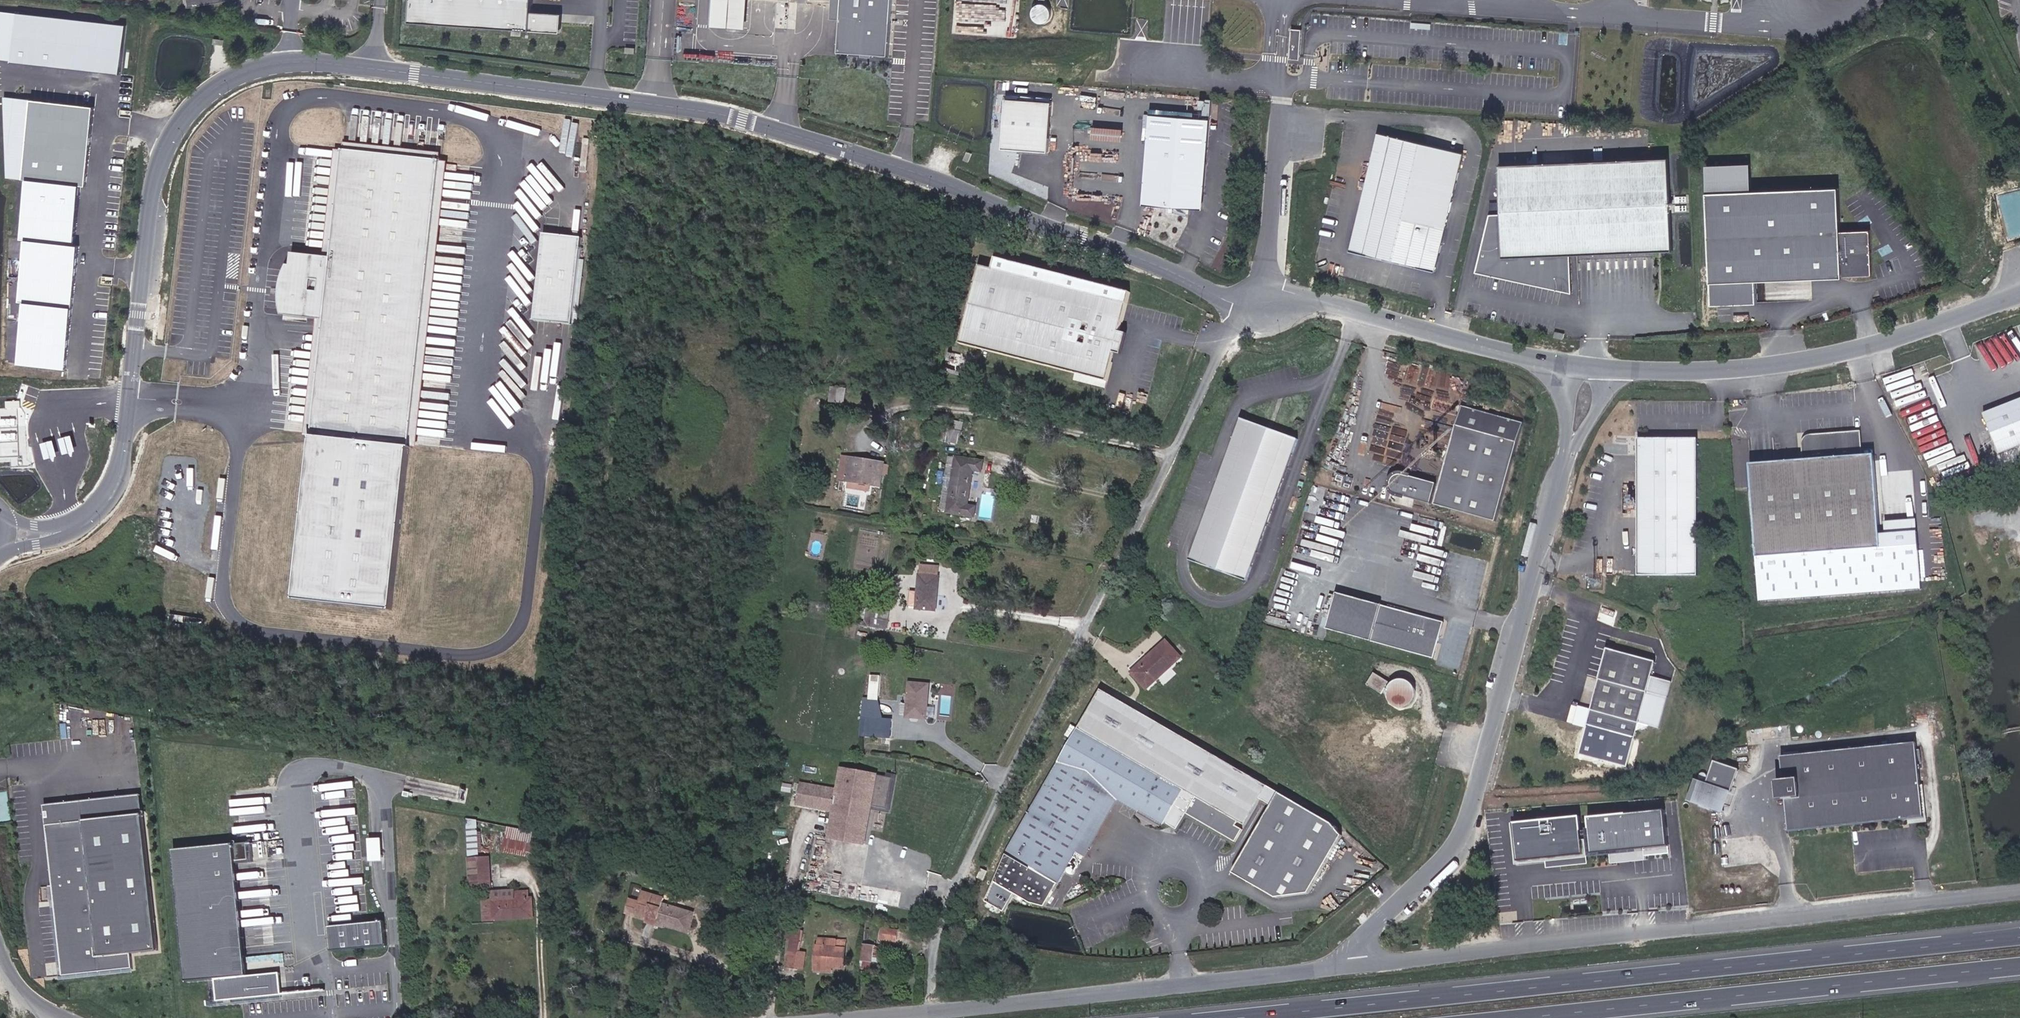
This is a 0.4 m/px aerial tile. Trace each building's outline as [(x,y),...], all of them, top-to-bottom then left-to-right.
[(188,8),(236,2),(235,0),(186,0),(188,8)] [(525,0),(403,0),(401,26),(548,38),(550,20),(523,18),(525,0)] [(746,0),(712,0),(710,26),(744,29),(746,0)] [(891,0),(840,0),(836,53),(886,57),(891,0)] [(1037,1),(1027,15),(1044,27),(1054,12),(1037,1)] [(130,22),(0,11),(0,61),(126,71),(130,22)] [(1299,58),(1301,31),(1291,30),(1289,57),(1299,58)] [(35,130),(34,89),(0,90),(0,131),(35,130)] [(1047,152),(1051,103),(1006,99),(1002,149),(1047,152)] [(1202,207),(1208,119),(1142,114),(1142,130),(1147,130),(1141,205),(1202,207)] [(1435,271),(1462,153),(1377,134),(1349,250),(1435,271)] [(382,610),(439,165),(342,152),(328,259),(290,254),(289,267),(286,266),(281,277),(277,290),(277,293),(277,304),(279,316),(321,322),(308,437),(287,598),(382,610)] [(1671,250),(1667,158),(1498,166),(1499,215),(1489,215),(1475,274),(1571,294),(1569,255),(1671,250)] [(1863,277),(1861,234),(1833,235),(1833,195),(1778,195),(1778,187),(1709,188),(1710,300),(1755,301),(1754,280),(1863,277)] [(569,326),(580,239),(542,235),(531,321),(569,326)] [(1124,341),(1129,323),(1130,323),(1138,297),(991,253),(970,330),(1117,371),(1125,342),(1124,341)] [(4,316),(59,321),(60,305),(5,301),(4,316)] [(836,394),(838,388),(833,387),(830,399),(842,402),(843,396),(836,394)] [(1986,413),(2000,454),(2019,447),(2019,401),(1986,413)] [(1436,506),(1500,520),(1523,419),(1459,404),(1436,506)] [(1252,409),(1198,551),(1254,572),(1308,431),(1252,409)] [(1803,460),(1749,464),(1758,600),(1919,589),(1915,520),(1885,522),(1885,533),(1875,534),(1870,455),(1860,456),(1858,431),(1808,434),(1806,435),(1803,438),(1802,442),(1803,460)] [(1639,576),(1699,575),(1697,440),(1636,441),(1639,576)] [(891,451),(848,444),(846,457),(838,456),(837,466),(855,468),(874,471),(875,464),(882,465),(883,456),(890,457),(891,451)] [(967,509),(980,511),(990,455),(968,451),(959,503),(967,504),(967,509)] [(991,467),(1001,469),(1003,457),(990,455),(980,511),(993,513),(995,503),(985,501),(991,467)] [(855,468),(854,475),(873,478),(874,471),(855,468)] [(1432,504),(1438,482),(1400,473),(1396,474),(1394,475),(1391,489),(1400,495),(1432,504)] [(923,602),(947,602),(949,566),(946,565),(947,555),(930,554),(929,565),(924,566),(923,602)] [(1449,620),(1339,589),(1329,627),(1437,658),(1443,641),(1439,640),(1441,636),(1444,636),(1449,620)] [(883,614),(896,617),(898,602),(874,598),(873,606),(883,609),(883,614)] [(1142,657),(1157,674),(1197,643),(1182,625),(1158,644),(1149,651),(1142,657)] [(1146,647),(1149,651),(1158,644),(1154,640),(1146,647)] [(1626,766),(1637,722),(1648,678),(1652,661),(1604,649),(1578,754),(1626,766)] [(887,686),(887,683),(888,676),(888,671),(881,670),(880,685),(887,686)] [(887,683),(901,684),(902,677),(888,676),(887,683)] [(915,711),(936,713),(938,678),(918,678),(916,694),(911,695),(910,705),(915,706),(915,711)] [(1400,709),(1404,708),(1409,705),(1412,702),(1414,697),(1415,692),(1413,687),(1411,683),(1407,680),(1402,678),(1397,678),(1392,680),(1388,683),(1385,688),(1384,693),(1385,698),(1387,702),(1390,706),(1395,708),(1400,709)] [(1658,727),(1669,683),(1648,678),(1637,722),(1658,727)] [(1109,686),(1086,726),(1078,740),(1013,851),(1000,879),(1033,905),(1048,905),(1084,844),(1113,791),(1122,797),(1167,823),(1169,820),(1176,824),(1196,788),(1252,821),(1266,796),(1278,803),(1239,870),(1282,895),(1315,890),(1349,832),(1339,820),(1109,686)] [(901,718),(902,711),(891,710),(890,718),(901,718)] [(901,726),(901,718),(890,718),(882,717),(882,725),(901,726)] [(1078,740),(1086,726),(1082,724),(1074,738),(1078,740)] [(1919,744),(1781,756),(1783,781),(1769,782),(1771,803),(1786,802),(1789,833),(1926,817),(1919,744)] [(1723,785),(1747,795),(1756,772),(1732,763),(1723,785)] [(877,839),(883,801),(899,804),(904,772),(852,764),(849,786),(813,780),(809,801),(845,807),(841,834),(877,839)] [(1747,795),(1723,785),(1712,781),(1704,801),(1739,815),(1747,795)] [(1092,848),(1122,797),(1113,791),(1084,844),(1092,848)] [(141,815),(138,795),(43,806),(44,826),(141,815)] [(1663,814),(1588,822),(1589,832),(1579,833),(1577,819),(1510,826),(1514,867),(1542,864),(1543,871),(1589,867),(1587,855),(1611,853),(1612,866),(1645,862),(1644,858),(1667,856),(1663,814)] [(158,952),(141,815),(44,826),(63,978),(133,969),(131,955),(158,952)] [(470,855),(480,854),(479,821),(469,820),(470,855)] [(502,852),(534,860),(534,839),(523,836),(513,833),(502,830),(502,852)] [(367,860),(380,860),(380,838),(367,838),(367,860)] [(248,843),(172,847),(179,979),(212,977),(214,999),(282,996),(281,972),(243,974),(236,860),(249,860),(248,843)] [(468,890),(489,889),(488,860),(477,861),(466,861),(468,890)] [(705,928),(712,910),(682,896),(683,891),(660,881),(658,889),(649,885),(642,902),(664,911),(666,907),(676,910),(674,915),(684,919),(705,928)] [(487,917),(527,915),(526,897),(486,899),(487,917)] [(684,919),(674,915),(676,910),(666,907),(664,911),(663,916),(681,925),(684,919)] [(894,929),(911,932),(913,920),(895,918),(894,929)] [(388,919),(323,926),(326,950),(390,944),(388,919)] [(801,957),(816,958),(817,942),(812,942),(812,920),(803,920),(801,957)] [(884,948),(890,948),(890,932),(877,928),(877,932),(877,939),(879,938),(879,945),(884,946),(884,948)] [(848,958),(857,958),(857,938),(848,938),(848,931),(829,931),(829,957),(848,958)] [(883,957),(884,948),(884,946),(879,945),(879,938),(877,939),(877,932),(870,932),(869,957),(883,957)]
